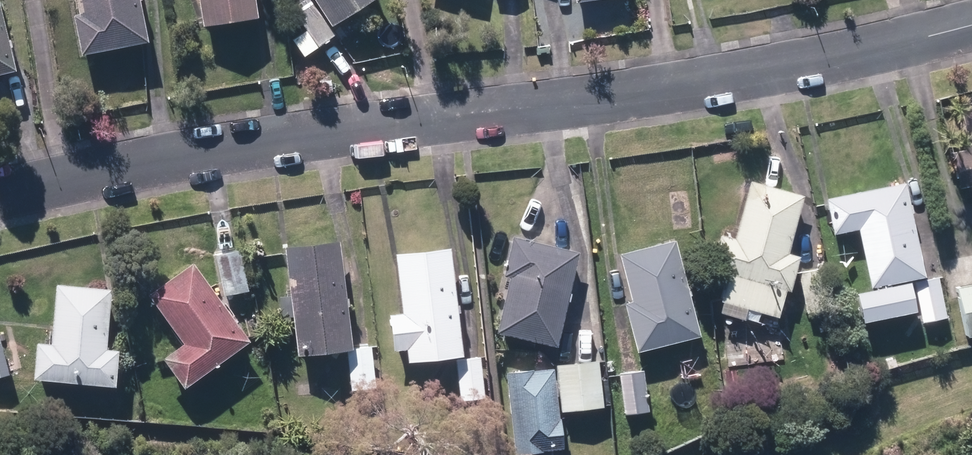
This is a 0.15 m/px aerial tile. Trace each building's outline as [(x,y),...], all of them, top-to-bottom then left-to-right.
[(7,87),(3,71),(24,65),(6,0),(0,0),(0,88),(7,87)] [(130,0),(72,0),(76,20),(67,22),(75,62),(140,49),(130,0)] [(248,26),(243,0),(190,0),(193,31),(248,26)] [(312,53),(328,43),(321,33),(374,1),(374,0),(301,0),(286,9),(312,53)] [(624,17),(621,0),(569,0),(570,7),(589,5),(591,21),(624,17)] [(969,147),(956,150),(963,185),(971,183),(971,133),(966,134),(969,147)] [(795,286),(804,252),(793,249),(808,192),(755,177),(739,235),(725,231),(716,265),(732,270),(724,297),(783,313),(791,285),(795,286)] [(909,179),(829,196),(836,231),(862,226),(874,284),(930,272),(909,179)] [(514,275),(502,330),(565,344),(586,248),(515,233),(506,273),(514,275)] [(355,347),(345,236),(291,240),(301,351),(355,347)] [(683,236),(625,250),(637,297),(628,299),(640,350),(706,335),(683,236)] [(457,247),(398,252),(403,309),(393,310),(396,346),(465,340),(457,247)] [(198,256),(151,291),(189,342),(169,357),(192,388),(259,337),(198,256)] [(950,315),(942,274),(917,279),(926,320),(950,315)] [(867,318),(921,306),(915,278),(861,289),(867,318)] [(60,281),(56,338),(42,337),(39,374),(123,380),(125,345),(114,344),(118,285),(60,281)] [(960,284),(970,333),(971,333),(971,282),(960,284)] [(0,331),(0,375),(14,371),(2,330),(0,331)] [(374,348),(349,351),(354,393),(380,389),(374,348)] [(602,357),(559,362),(565,410),(608,405),(602,357)] [(650,361),(620,364),(624,414),(654,411),(650,361)] [(509,371),(517,420),(531,418),(537,454),(566,454),(571,454),(556,364),(509,371)]
